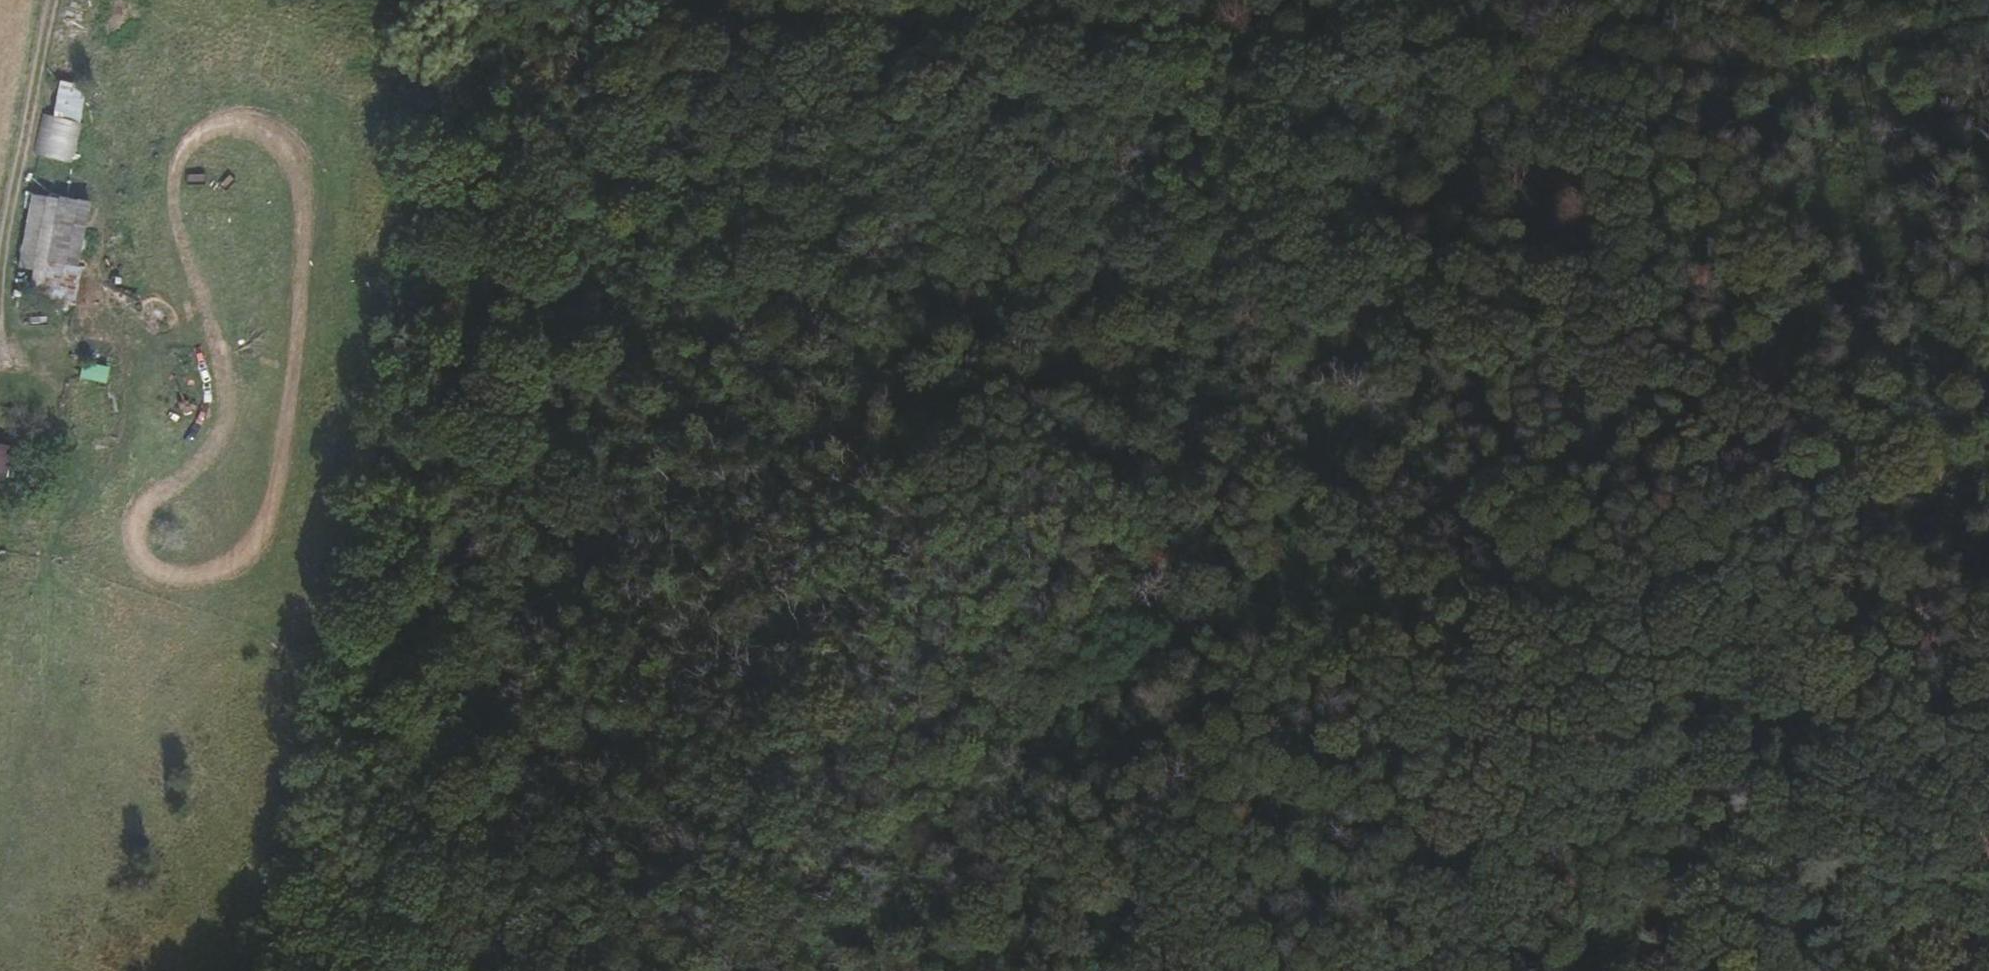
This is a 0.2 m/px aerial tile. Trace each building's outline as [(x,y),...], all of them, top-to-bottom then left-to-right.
[(67,41),(56,116),(79,122),(91,43),(67,41)] [(20,267),(47,270),(49,261),(58,197),(33,193),(20,267)] [(58,197),(49,261),(57,263),(69,199),(58,197)] [(69,199),(57,263),(78,267),(91,202),(69,199)] [(5,470),(8,450),(0,448),(0,469),(5,470)]
